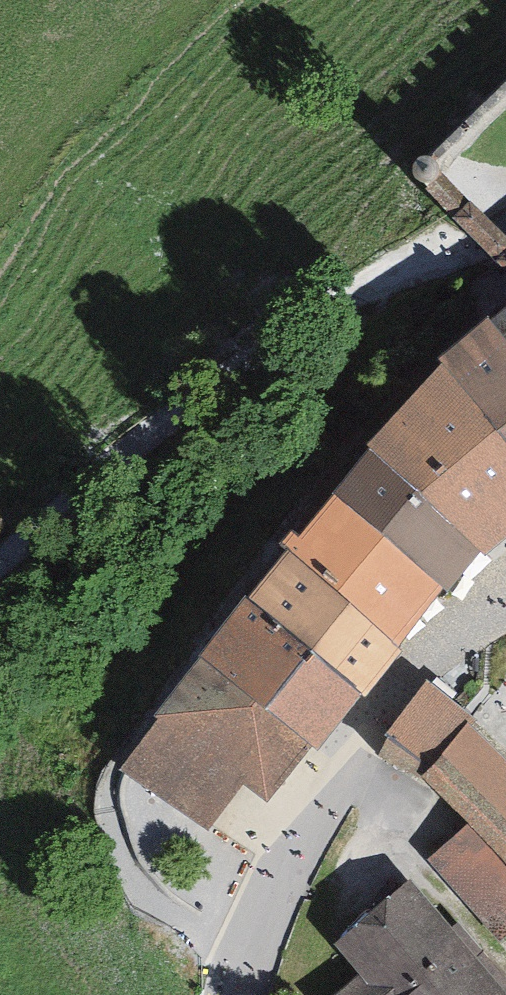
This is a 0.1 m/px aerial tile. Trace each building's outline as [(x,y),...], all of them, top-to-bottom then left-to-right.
[(493,325),(505,341),(505,314),(493,325)] [(493,325),(492,324),(489,321),(439,362),(444,367),(505,443),(505,341),(493,325)] [(370,452),(484,544),(491,550),(505,538),(505,443),(444,367),(367,450),(370,452)] [(370,452),(334,496),(442,583),(448,588),(484,544),(370,452)] [(395,641),(442,583),(334,496),(302,537),(295,531),(281,549),(290,556),(395,641)] [(399,644),(395,641),(290,556),(251,603),(361,691),(399,644)] [(247,599),(201,655),(256,700),(308,741),(316,748),(361,691),(251,603),(247,599)] [(201,655),(155,712),(165,720),(128,766),(204,827),(243,778),(264,795),(308,741),(256,700),(201,655)] [(472,720),(427,682),(389,735),(436,764),(446,753),(471,723),(472,720)] [(446,753),(505,822),(505,764),(471,723),(446,753)] [(429,773),(436,764),(389,735),(381,754),(429,773)] [(429,773),(473,823),(505,862),(505,822),(446,753),(436,764),(429,773)] [(505,932),(505,862),(473,823),(432,859),(500,937),(505,932)] [(415,885),(341,949),(365,976),(344,994),(505,994),(505,988),(415,885)]
